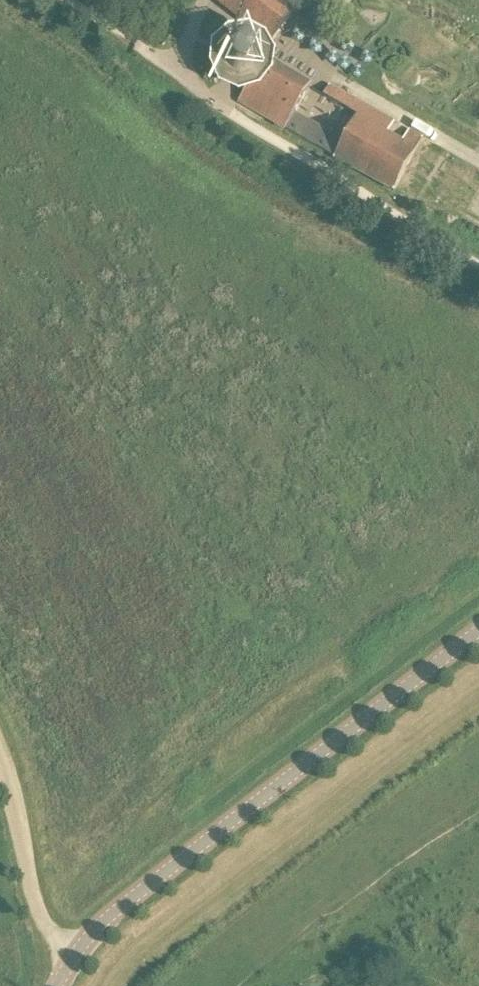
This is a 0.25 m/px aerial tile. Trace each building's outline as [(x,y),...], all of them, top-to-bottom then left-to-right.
[(279,0),(217,0),(217,1),(252,30),(268,42),(271,44),(295,11),(279,0)] [(250,88),(254,86),(257,83),(259,79),(261,75),(261,71),(261,66),(260,62),(258,58),(255,54),(252,51),(248,49),(243,48),(239,48),(234,49),(230,50),(226,53),(223,56),(221,59),(219,63),(218,67),(218,72),(219,76),(221,80),(223,83),(226,86),(230,88),(234,90),(238,91),(242,91),(246,90),(250,88)] [(309,91),(260,62),(261,66),(261,71),(261,75),(259,79),(257,83),(254,86),(250,88),(246,90),(239,102),(285,131),(295,114),(309,91)] [(343,142),(334,159),(333,160),(394,194),(424,138),(410,130),(404,143),(388,135),(394,123),(330,87),(323,98),(357,118),(343,142)] [(343,142),(295,114),(285,131),(334,159),(343,142)]
